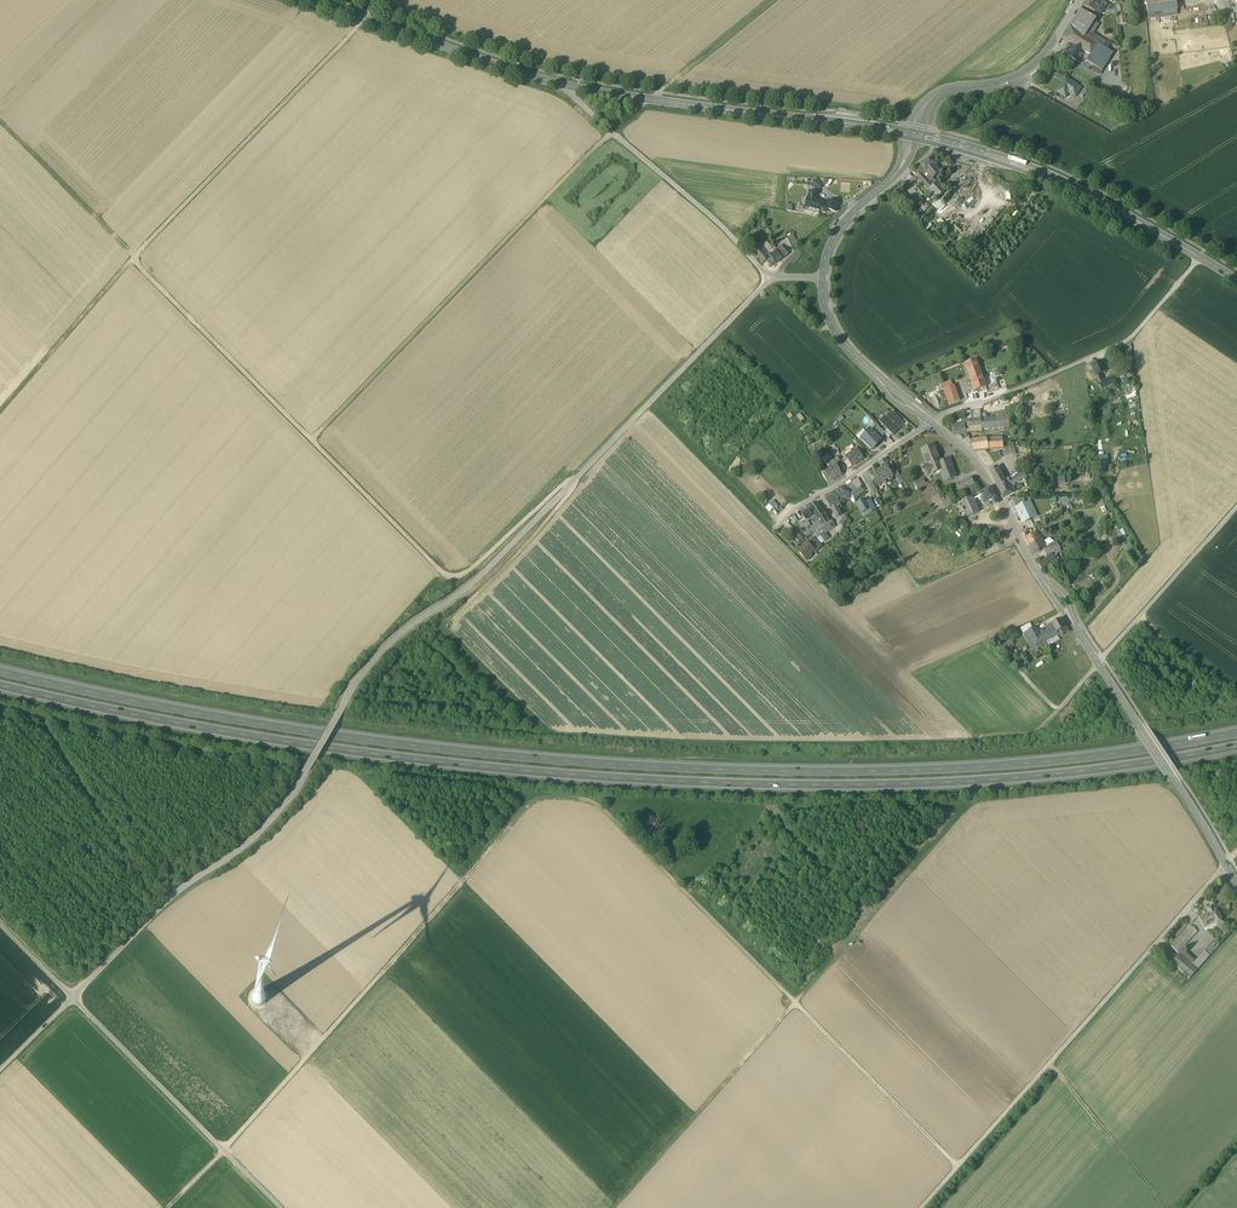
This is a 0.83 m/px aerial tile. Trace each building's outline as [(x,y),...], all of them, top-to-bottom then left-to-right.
[(1101,0),(1086,0),(1082,6),(1083,6),(1095,11),(1101,0)] [(1103,0),(1101,0),(1095,11),(1097,12),(1103,0)] [(1152,1),(1146,2),(1146,5),(1148,14),(1149,14),(1158,13),(1159,13),(1159,12),(1167,11),(1168,11),(1177,10),(1178,10),(1176,0),(1157,0),(1152,1)] [(1116,7),(1120,25),(1127,24),(1123,5),(1116,7)] [(1069,27),(1085,36),(1088,31),(1092,34),(1098,24),(1095,22),(1097,19),(1081,9),(1080,9),(1069,27)] [(1085,36),(1069,27),(1062,37),(1074,45),(1084,51),(1090,55),(1091,55),(1095,49),(1098,44),(1092,41),(1085,36)] [(1095,35),(1092,34),(1088,31),(1085,36),(1092,41),(1095,35)] [(1092,41),(1098,44),(1101,39),(1095,35),(1092,41)] [(1098,44),(1095,49),(1099,52),(1102,46),(1105,42),(1101,39),(1098,44)] [(1084,51),(1074,45),(1072,48),(1071,48),(1069,51),(1070,51),(1067,55),(1078,61),(1084,51)] [(1113,53),(1102,46),(1099,52),(1095,49),(1091,55),(1090,55),(1086,61),(1102,71),(1113,53)] [(1056,92),(1066,98),(1069,93),(1071,90),(1077,94),(1081,88),(1066,78),(1063,84),(1062,83),(1056,92)] [(930,158),(921,165),(925,170),(934,163),(932,160),(930,158)] [(925,170),(925,171),(932,179),(933,178),(941,171),(934,163),(925,170)] [(925,171),(925,170),(921,165),(913,172),(915,174),(918,177),(921,174),(925,171)] [(925,171),(921,174),(933,186),(937,182),(933,178),(932,179),(925,171)] [(929,190),(933,186),(921,174),(918,177),(929,190)] [(822,185),(815,180),(811,185),(818,191),(822,185)] [(929,190),(938,199),(945,192),(937,182),(933,186),(929,190)] [(808,198),(815,200),(817,193),(810,191),(808,198)] [(906,207),(910,210),(913,207),(910,204),(911,203),(902,193),(896,199),(905,208),(906,207)] [(806,207),(826,213),(827,210),(836,212),(838,203),(828,201),(827,205),(822,203),(822,202),(818,201),(818,202),(815,202),(815,200),(808,198),(806,207)] [(787,239),(791,248),(797,245),(793,236),(787,239)] [(748,247),(763,263),(766,260),(769,258),(760,247),(755,241),(748,247)] [(775,264),(782,259),(776,251),(776,249),(775,246),(772,248),(767,241),(760,247),(769,258),(766,260),(770,266),(774,262),(775,264)] [(781,245),(776,249),(776,251),(782,259),(788,255),(781,245)] [(977,360),(965,363),(968,372),(975,390),(986,386),(977,360)] [(1106,372),(1105,371),(1102,365),(1101,361),(1091,366),(1096,376),(1100,374),(1106,372)] [(1113,377),(1104,381),(1099,383),(1102,389),(1116,383),(1113,377)] [(1122,383),(1124,388),(1132,385),(1129,380),(1122,383)] [(942,384),(944,389),(953,386),(951,381),(942,384)] [(944,389),(949,405),(959,401),(954,385),(953,386),(944,389)] [(965,412),(966,420),(981,419),(980,410),(965,412)] [(879,422),(887,429),(892,434),(893,435),(898,430),(897,429),(899,427),(900,428),(904,424),(901,421),(902,421),(893,412),(891,415),(889,413),(885,417),(884,416),(879,422)] [(998,413),(998,417),(999,428),(1008,427),(1006,412),(998,413)] [(963,422),(965,427),(982,426),(982,429),(999,428),(998,417),(983,419),(981,419),(966,420),(962,421),(962,422),(962,423),(963,422)] [(954,434),(954,435),(966,430),(965,427),(963,422),(962,423),(962,422),(951,427),(954,434)] [(878,426),(873,431),(880,439),(886,434),(884,432),(878,426)] [(870,429),(861,438),(871,449),(873,447),(874,448),(879,443),(878,442),(881,439),(880,439),(873,431),(870,429)] [(892,434),(887,429),(884,432),(886,434),(889,437),(892,434)] [(974,450),(989,449),(987,439),(987,438),(981,438),(970,441),(974,450)] [(1002,438),(987,439),(989,449),(1003,448),(1002,438)] [(925,457),(930,455),(937,452),(934,446),(922,451),(925,457)] [(1005,447),(1006,456),(1021,455),(1020,446),(1005,447)] [(848,460),(852,466),(864,458),(857,449),(853,452),(847,456),(846,457),(848,460)] [(940,460),(937,452),(930,455),(934,463),(937,461),(940,460)] [(925,457),(928,465),(934,463),(930,455),(925,457)] [(825,462),(829,468),(836,464),(837,465),(838,464),(836,460),(833,461),(832,458),(825,462)] [(950,459),(938,464),(937,464),(940,470),(941,473),(953,468),(950,459)] [(937,461),(934,463),(928,465),(929,468),(927,469),(929,474),(940,470),(937,464),(938,464),(937,461)] [(842,475),(837,465),(836,464),(829,468),(830,470),(826,472),(831,481),(842,475)] [(882,467),(878,470),(886,484),(887,484),(886,482),(890,480),(892,480),(893,476),(886,464),(882,467)] [(994,480),(998,488),(1010,482),(1008,479),(1005,480),(997,466),(989,472),(994,480)] [(957,477),(953,468),(941,473),(945,482),(957,477)] [(886,484),(878,470),(874,472),(873,472),(869,474),(876,486),(880,487),(881,485),(885,483),(886,484)] [(893,472),(898,481),(902,479),(896,470),(893,472)] [(1021,478),(1018,473),(1014,474),(1014,476),(1008,478),(1008,479),(1010,482),(998,488),(1003,497),(1015,491),(1011,484),(1019,481),(1021,478)] [(957,484),(961,491),(975,484),(971,477),(957,484)] [(850,493),(854,498),(864,492),(860,486),(862,485),(858,479),(846,486),(850,492),(850,493)] [(915,483),(918,489),(926,485),(923,479),(915,483)] [(869,485),(874,495),(878,493),(873,483),(869,485)] [(984,503),(985,506),(989,504),(988,501),(991,500),(995,498),(990,487),(978,493),(979,496),(983,504),(984,503)] [(834,494),(835,495),(840,504),(844,502),(843,500),(848,498),(844,489),(834,494)] [(840,505),(840,504),(835,495),(827,500),(833,512),(839,509),(838,508),(841,506),(840,505)] [(967,517),(978,512),(972,496),(961,501),(967,517)] [(1013,499),(1017,508),(1026,503),(1024,498),(1013,499)] [(773,500),(769,503),(774,509),(778,505),(773,500)] [(862,513),(869,509),(870,509),(866,502),(865,500),(856,504),(862,513)] [(871,512),(876,509),(870,500),(866,502),(870,509),(869,509),(871,512)] [(1019,515),(1023,522),(1036,516),(1034,511),(1032,510),(1028,502),(1026,503),(1017,508),(1018,510),(1020,511),(1021,514),(1019,515)] [(814,514),(815,516),(823,511),(817,503),(810,507),(814,514)] [(806,519),(814,514),(810,507),(801,513),(806,519)] [(815,516),(820,523),(823,527),(825,525),(830,522),(823,511),(815,516)] [(954,524),(961,534),(969,529),(962,519),(954,524)] [(817,530),(819,535),(828,529),(828,528),(834,524),(832,521),(830,522),(825,525),(823,527),(817,530)] [(817,530),(823,527),(820,523),(811,528),(814,532),(817,530)] [(1114,527),(1119,540),(1126,537),(1121,525),(1114,527)] [(791,534),(798,542),(803,539),(795,530),(791,534)] [(1024,539),(1028,546),(1040,539),(1037,534),(1035,533),(1028,537),(1024,539)] [(813,537),(807,543),(814,550),(814,551),(816,553),(822,547),(813,537)] [(1042,538),(1040,539),(1028,546),(1033,554),(1039,550),(1046,545),(1047,545),(1044,541),(1042,538)] [(1050,538),(1044,541),(1047,545),(1046,545),(1047,547),(1049,546),(1048,546),(1054,542),(1053,541),(1050,538)] [(1052,549),(1054,552),(1060,549),(1056,541),(1054,542),(1048,546),(1049,546),(1051,550),(1052,549)] [(806,559),(810,555),(814,551),(814,550),(807,543),(798,551),(806,559)] [(790,544),(787,546),(793,552),(796,550),(790,544)] [(1038,564),(1043,572),(1057,561),(1051,553),(1047,556),(1049,559),(1045,562),(1044,560),(1038,564)] [(842,558),(845,563),(850,559),(847,554),(842,558)] [(1051,626),(1052,628),(1053,627),(1056,632),(1057,632),(1065,628),(1060,619),(1052,624),(1052,625),(1051,626)] [(1024,633),(1027,632),(1035,627),(1032,622),(1021,628),(1024,633)] [(1035,647),(1044,642),(1040,634),(1038,631),(1036,627),(1035,627),(1027,632),(1035,647)] [(1058,635),(1057,632),(1056,632),(1053,627),(1052,628),(1050,629),(1044,632),(1040,634),(1044,642),(1047,641),(1049,640),(1057,635),(1058,635)] [(1067,627),(1065,628),(1057,632),(1058,635),(1059,637),(1067,633),(1068,634),(1070,633),(1067,627)] [(1031,649),(1035,647),(1027,632),(1024,633),(1023,634),(1031,649)] [(1049,640),(1051,645),(1060,640),(1057,635),(1049,640)] [(792,683),(789,686),(793,691),(806,678),(801,673),(797,677),(790,670),(785,676),(792,683)] [(1198,917),(1204,928),(1205,928),(1204,926),(1206,925),(1206,926),(1208,925),(1207,924),(1216,920),(1219,926),(1218,926),(1218,927),(1225,923),(1224,923),(1219,913),(1215,915),(1213,911),(1214,911),(1214,910),(1211,905),(1207,908),(1209,912),(1199,917),(1198,917)] [(1204,928),(1205,931),(1216,925),(1217,927),(1218,927),(1218,926),(1219,926),(1216,920),(1207,924),(1208,925),(1206,926),(1206,925),(1204,926),(1205,928),(1204,928)] [(1216,928),(1221,938),(1226,936),(1230,933),(1225,923),(1218,927),(1217,927),(1216,928)] [(1171,946),(1178,953),(1178,952),(1181,949),(1197,931),(1190,925),(1171,946)] [(1210,944),(1215,949),(1220,945),(1214,940),(1210,944)] [(1210,944),(1204,951),(1195,961),(1193,963),(1199,968),(1210,956),(1215,949),(1210,944)] [(1195,961),(1181,949),(1178,952),(1179,954),(1197,970),(1199,968),(1193,963),(1195,961)] [(1171,963),(1189,979),(1197,970),(1179,954),(1171,963)] [(282,1071),(287,1065),(277,1054),(271,1060),(282,1071)]
